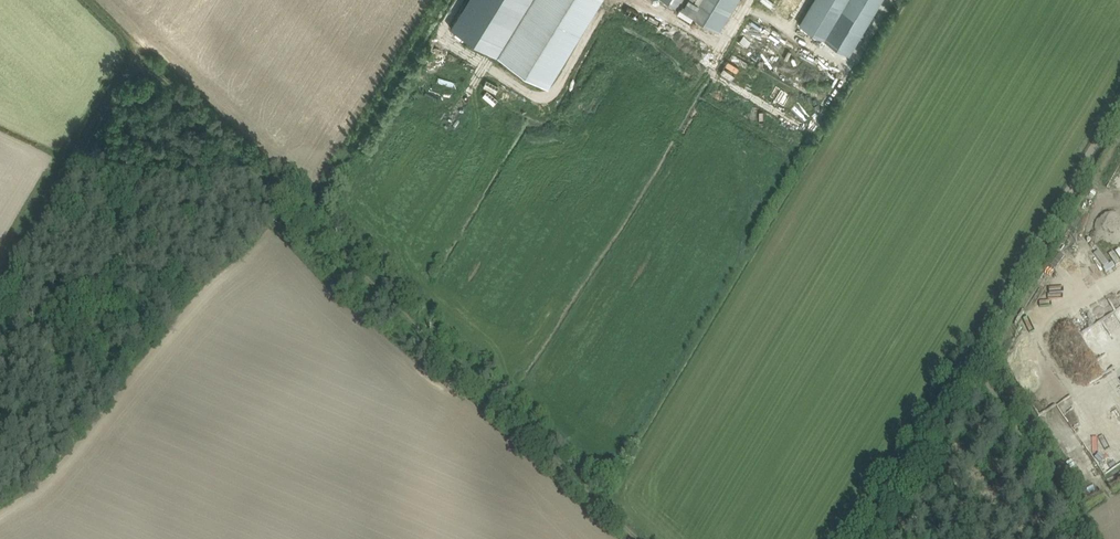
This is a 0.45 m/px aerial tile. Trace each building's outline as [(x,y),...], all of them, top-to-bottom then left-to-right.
[(602,0),(534,0),(504,59),(558,86),(602,0)] [(717,31),(736,0),(667,0),(717,31)] [(881,0),(815,0),(800,24),(849,54),(881,0)]
